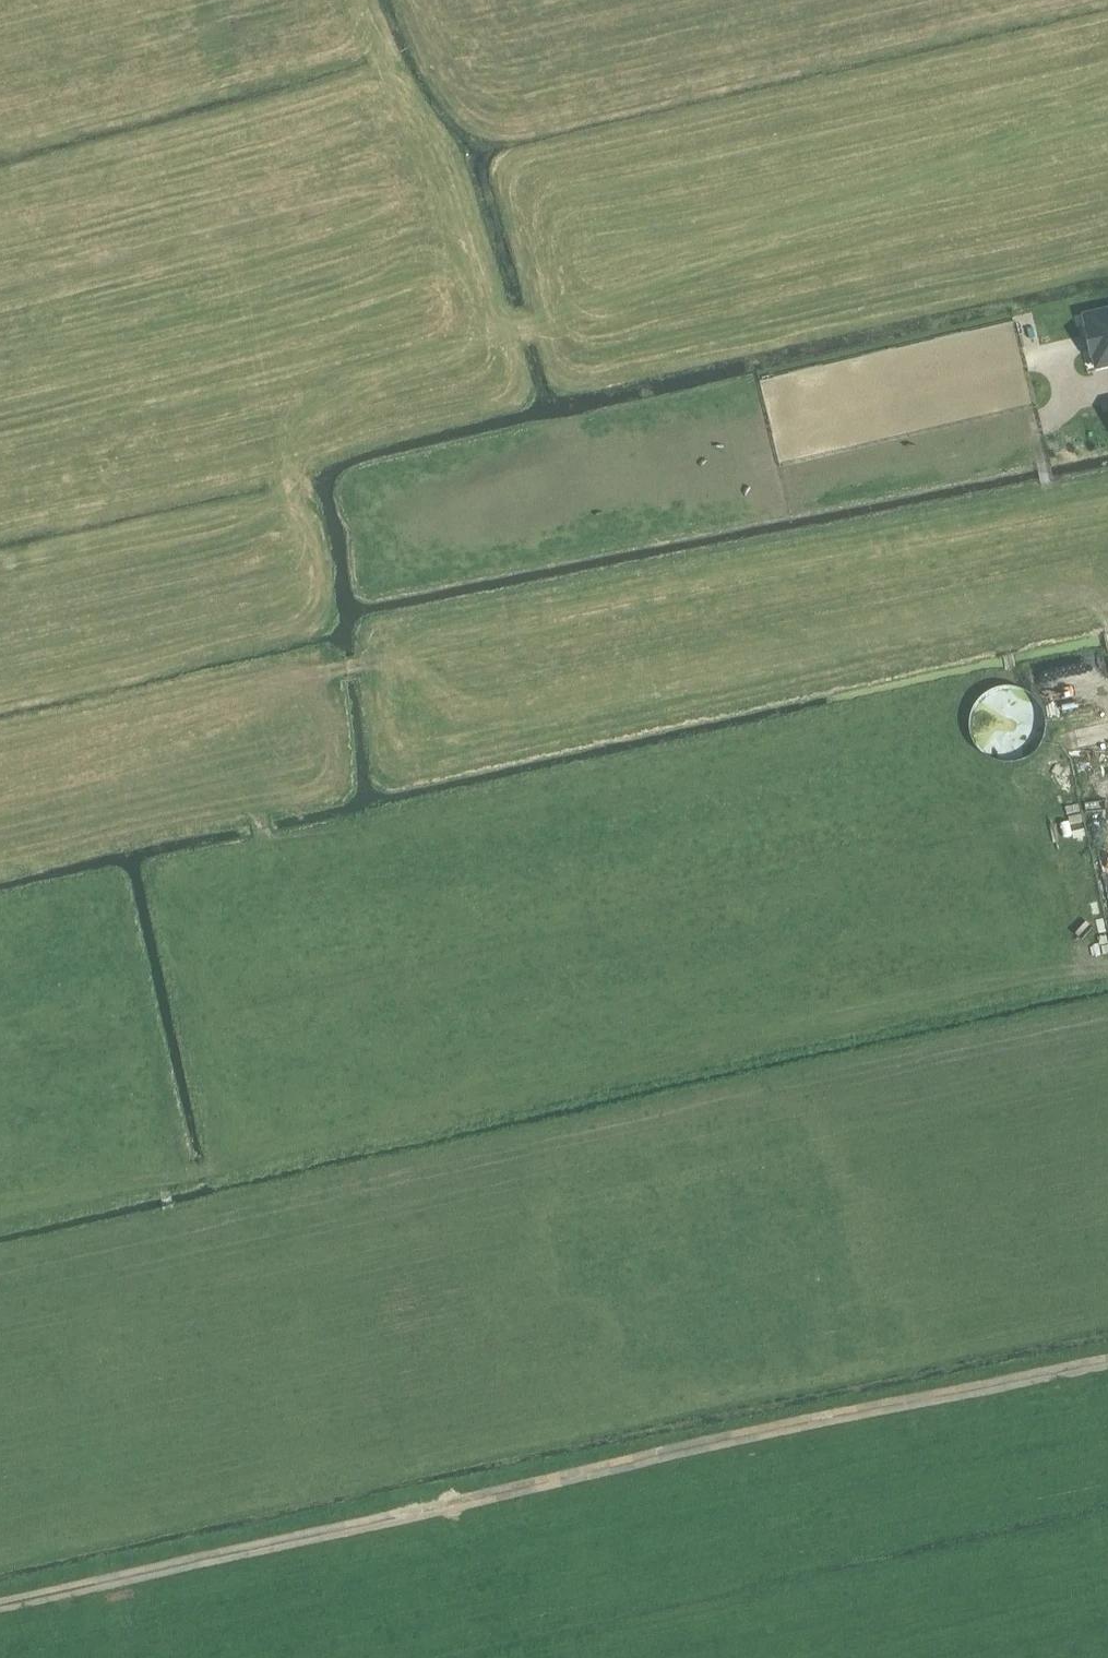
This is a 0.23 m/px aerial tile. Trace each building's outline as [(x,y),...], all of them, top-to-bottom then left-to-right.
[(1085,315),(1088,328),(1085,329),(1091,354),(1094,353),(1098,366),(1107,363),(1107,310),(1085,315)]
